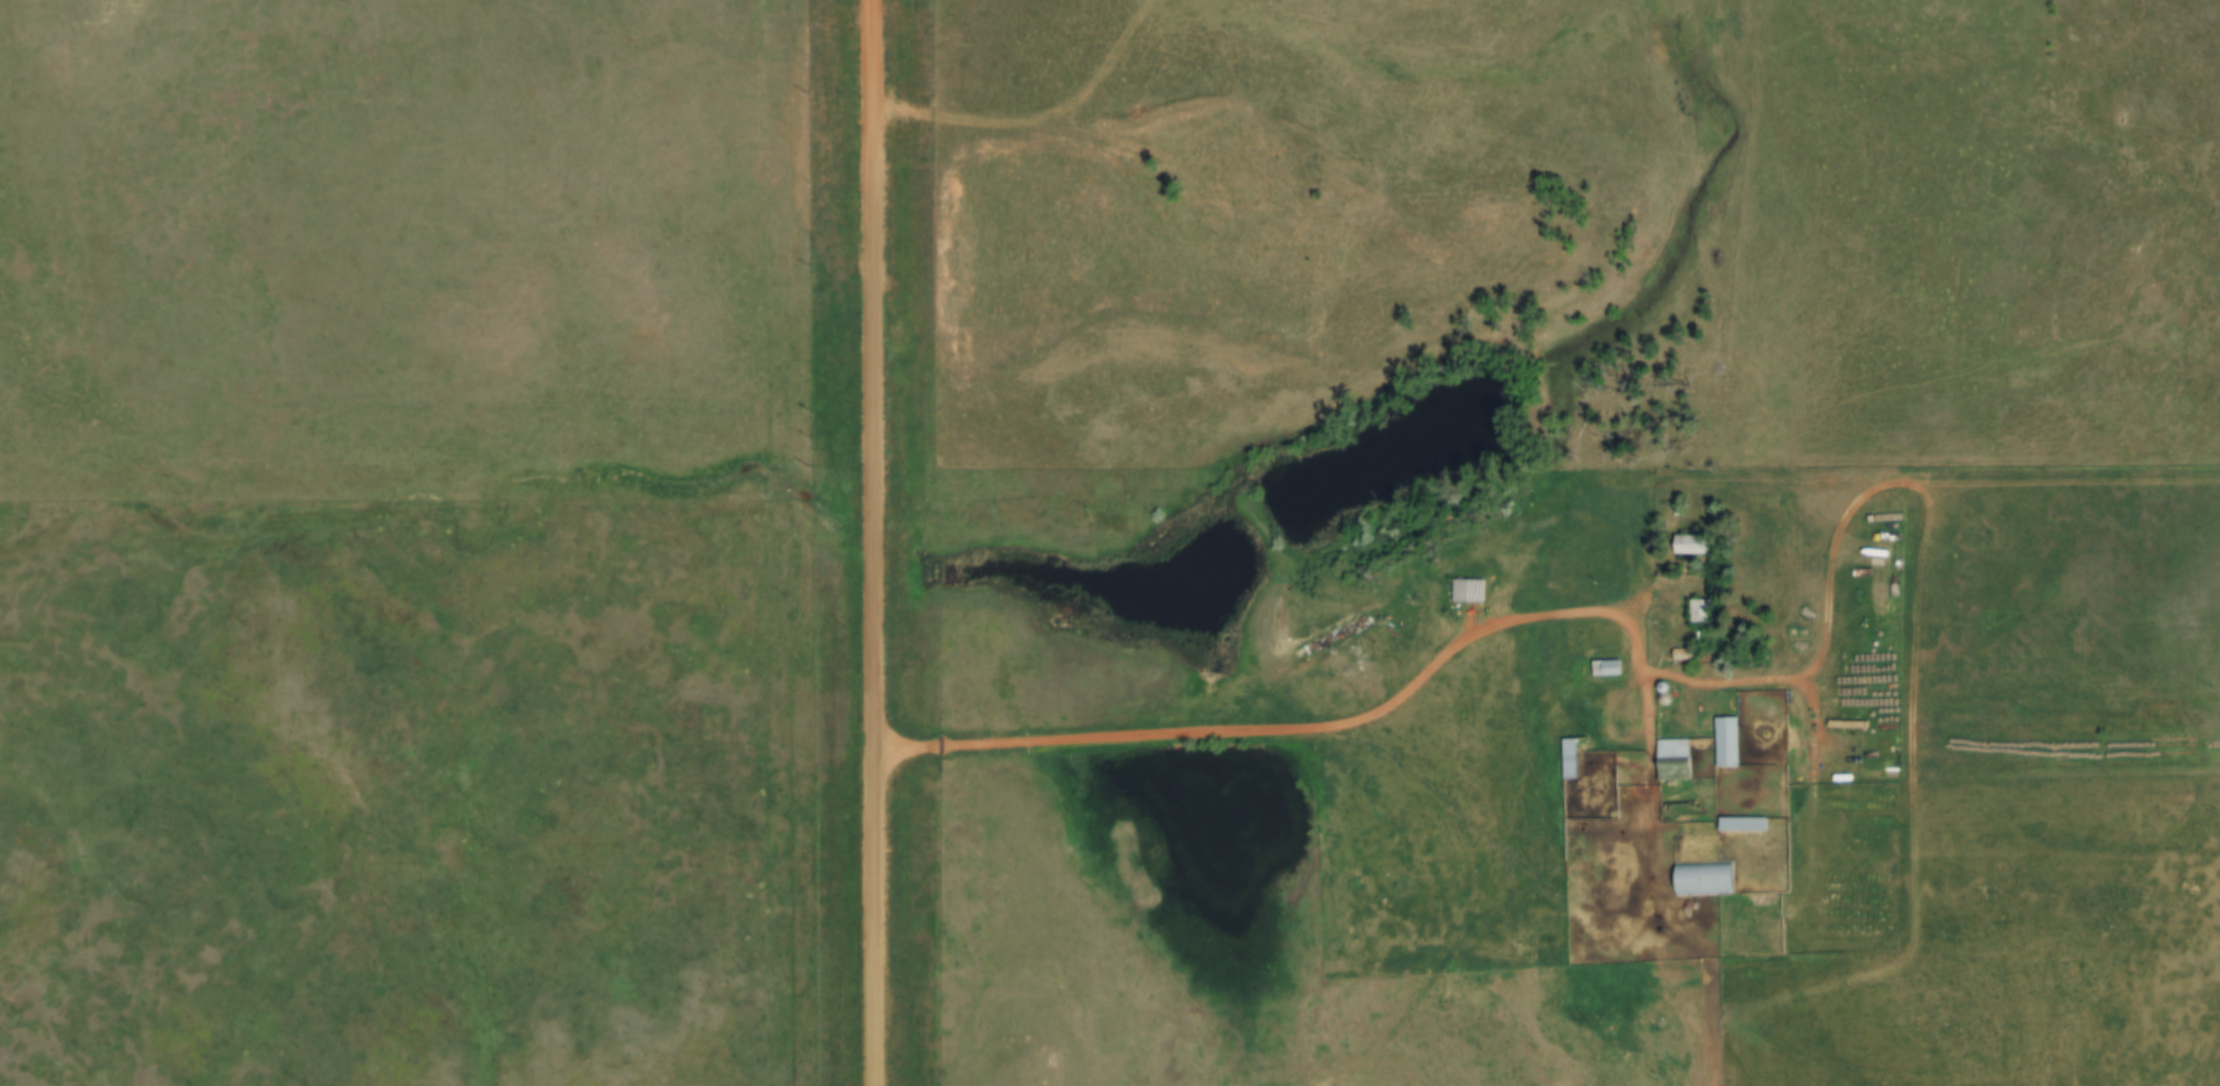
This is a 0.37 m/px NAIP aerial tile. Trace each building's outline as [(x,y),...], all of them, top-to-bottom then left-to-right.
[(1713,536),(1681,536),(1681,553),(1713,553),(1713,536)] [(1487,602),(1487,579),(1458,579),(1458,602),(1487,602)] [(1693,600),(1693,625),(1714,625),(1714,600),(1693,600)] [(1599,663),(1599,676),(1627,676),(1627,663),(1599,663)] [(1741,768),(1741,718),(1720,718),(1720,768),(1741,768)] [(1583,779),(1583,739),(1568,739),(1568,779),(1583,779)] [(1695,780),(1693,739),(1661,740),(1663,781),(1695,780)] [(1771,818),(1725,818),(1725,832),(1771,832),(1771,818)]
